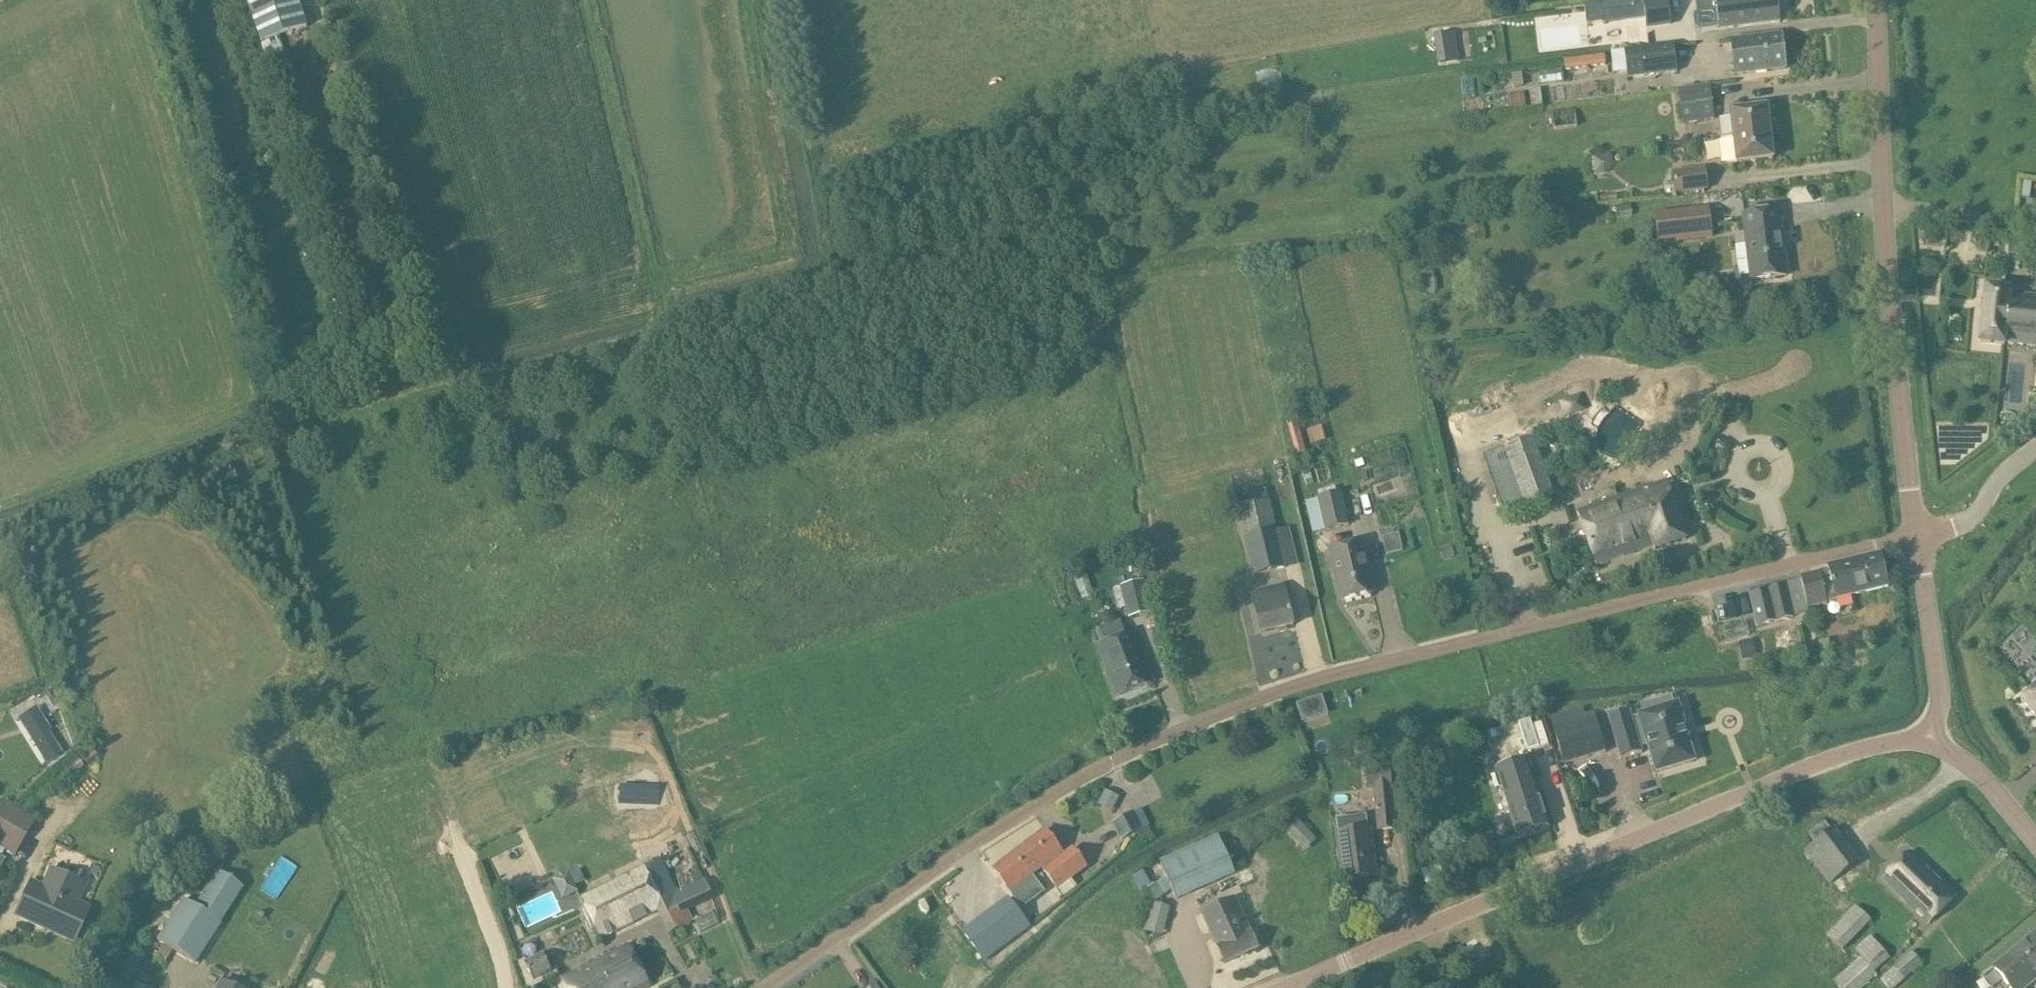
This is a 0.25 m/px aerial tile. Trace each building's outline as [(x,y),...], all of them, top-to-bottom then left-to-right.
[(263,42),(308,26),(299,0),(248,0),(263,42)] [(1622,0),(1603,2),(1605,21),(1646,16),(1644,0),(1624,0),(1622,0)] [(1646,16),(1646,20),(1670,17),(1668,0),(1644,0),(1646,16)] [(1781,22),(1778,0),(1696,0),(1698,12),(1694,16),(1695,26),(1700,30),(1700,31),(1720,28),(1720,29),(1781,22)] [(1558,22),(1560,45),(1591,43),(1590,21),(1558,22)] [(1438,64),(1459,61),(1455,32),(1434,35),(1438,64)] [(1782,34),(1733,41),(1737,75),(1787,68),(1782,34)] [(1660,68),(1657,46),(1625,50),(1628,72),(1660,68)] [(1607,66),(1606,55),(1565,61),(1566,71),(1607,66)] [(1711,84),(1680,89),(1684,124),(1716,119),(1711,84)] [(353,107),(342,111),(345,121),(356,118),(353,107)] [(1732,111),(1735,139),(1771,134),(1768,107),(1732,111)] [(1771,134),(1735,139),(1723,140),(1725,160),(1728,162),(1737,161),(1738,162),(1774,158),(1771,134)] [(1101,153),(1090,155),(1093,170),(1104,168),(1101,153)] [(1067,163),(1069,176),(1079,174),(1077,162),(1067,163)] [(1705,169),(1675,173),(1677,191),(1708,189),(1705,169)] [(1653,241),(1710,239),(1709,209),(1652,211),(1653,241)] [(1744,215),(1752,279),(1787,275),(1780,210),(1744,215)] [(1982,342),(2005,345),(2006,342),(2035,345),(2035,296),(2011,293),(2012,290),(1988,287),(1982,342)] [(1483,455),(1504,514),(1554,496),(1533,437),(1483,455)] [(1308,486),(1309,485),(1314,484),(1313,480),(1309,469),(1309,467),(1302,469),(1302,470),(1308,486)] [(1601,505),(1580,512),(1599,565),(1656,545),(1658,550),(1689,539),(1669,480),(1619,498),(1615,488),(1597,495),(1601,505)] [(1337,493),(1320,497),(1317,498),(1317,499),(1325,530),(1325,531),(1350,526),(1349,523),(1342,493),(1342,492),(1337,493)] [(1271,500),(1239,507),(1254,574),(1287,567),(1279,530),(1278,530),(1271,500)] [(1363,542),(1332,550),(1344,600),(1375,593),(1363,542)] [(1441,550),(1444,559),(1455,556),(1453,547),(1441,550)] [(1801,577),(1802,579),(1809,607),(1827,603),(1827,600),(1889,586),(1881,554),(1829,566),(1830,570),(1801,577)] [(1086,572),(1073,577),(1081,597),(1094,592),(1086,572)] [(1122,585),(1129,613),(1130,618),(1153,613),(1145,580),(1122,585)] [(1252,592),(1256,608),(1262,632),(1295,625),(1289,600),(1285,585),(1252,592)] [(1787,586),(1753,594),(1759,626),(1795,618),(1787,586)] [(1097,629),(1102,642),(1098,644),(1117,696),(1155,682),(1135,630),(1126,633),(1121,620),(1097,629)] [(1750,634),(1748,622),(1724,627),(1726,638),(1750,634)] [(1753,638),(1738,641),(1742,661),(1756,658),(1753,638)] [(2022,700),(2035,717),(2035,688),(2022,700)] [(1632,710),(1611,717),(1623,759),(1644,753),(1643,747),(1651,745),(1659,772),(1697,762),(1680,705),(1676,706),(1673,698),(1644,707),(1647,714),(1634,718),(1632,710)] [(15,716),(43,762),(62,751),(35,705),(15,716)] [(1585,708),(1553,717),(1566,763),(1608,752),(1597,713),(1587,716),(1585,708)] [(1509,807),(1519,836),(1549,826),(1532,776),(1527,758),(1525,753),(1538,749),(1531,726),(1488,739),(1503,785),(1502,785),(1503,788),(1497,790),(1504,809),(1509,807)] [(1392,766),(1375,767),(1366,767),(1368,789),(1375,789),(1378,830),(1398,829),(1398,827),(1396,804),(1392,766)] [(1100,801),(1114,808),(1120,797),(1105,790),(1100,801)] [(34,821),(6,802),(0,811),(0,845),(5,849),(14,854),(34,821)] [(1143,829),(1134,811),(1112,823),(1121,840),(1143,829)] [(1286,831),(1298,845),(1311,833),(1299,820),(1286,831)] [(1830,882),(1858,858),(1829,826),(1802,851),(1830,882)] [(1046,829),(1029,843),(1045,866),(1043,867),(1058,887),(1088,866),(1074,848),(1065,855),(1063,852),(1064,852),(1046,829)] [(1369,829),(1340,833),(1346,879),(1371,875),(1367,849),(1372,848),(1369,829)] [(1220,835),(1160,861),(1178,900),(1236,874),(1220,835)] [(1045,866),(1029,843),(994,868),(1023,907),(1045,891),(1033,875),(1043,867),(1045,866)] [(1910,851),(1884,878),(1930,923),(1956,896),(1910,851)] [(681,900),(678,893),(661,859),(647,866),(667,907),(681,900)] [(667,907),(647,866),(646,864),(581,896),(602,939),(667,907)] [(570,873),(576,885),(586,881),(580,868),(570,873)] [(30,889),(17,917),(71,941),(86,908),(75,903),(83,887),(50,872),(40,894),(30,889)] [(678,893),(681,900),(686,910),(715,896),(707,879),(678,893)] [(1219,946),(1226,963),(1259,947),(1252,931),(1251,931),(1235,897),(1203,911),(1219,946)] [(183,898),(157,940),(197,965),(223,924),(183,898)] [(1150,901),(1142,929),(1162,935),(1170,906),(1150,901)] [(1856,905),(1828,934),(1844,949),(1872,920),(1856,905)] [(1019,936),(997,906),(962,932),(985,962),(1019,936)] [(696,919),(702,932),(720,923),(714,910),(696,919)] [(2019,985),(2035,972),(2035,934),(1995,968),(2012,987),(2021,987),(2019,985)] [(563,978),(568,987),(647,987),(652,986),(629,943),(563,978)] [(339,955),(321,946),(307,974),(325,983),(339,955)] [(1913,951),(1881,979),(1889,987),(1895,987),(1922,963),(1913,951)] [(1835,981),(1841,987),(1862,987),(1878,974),(1862,957),(1835,981)] [(543,960),(525,969),(530,980),(549,970),(543,960)] [(217,987),(257,987),(258,986),(226,970),(217,987)]
